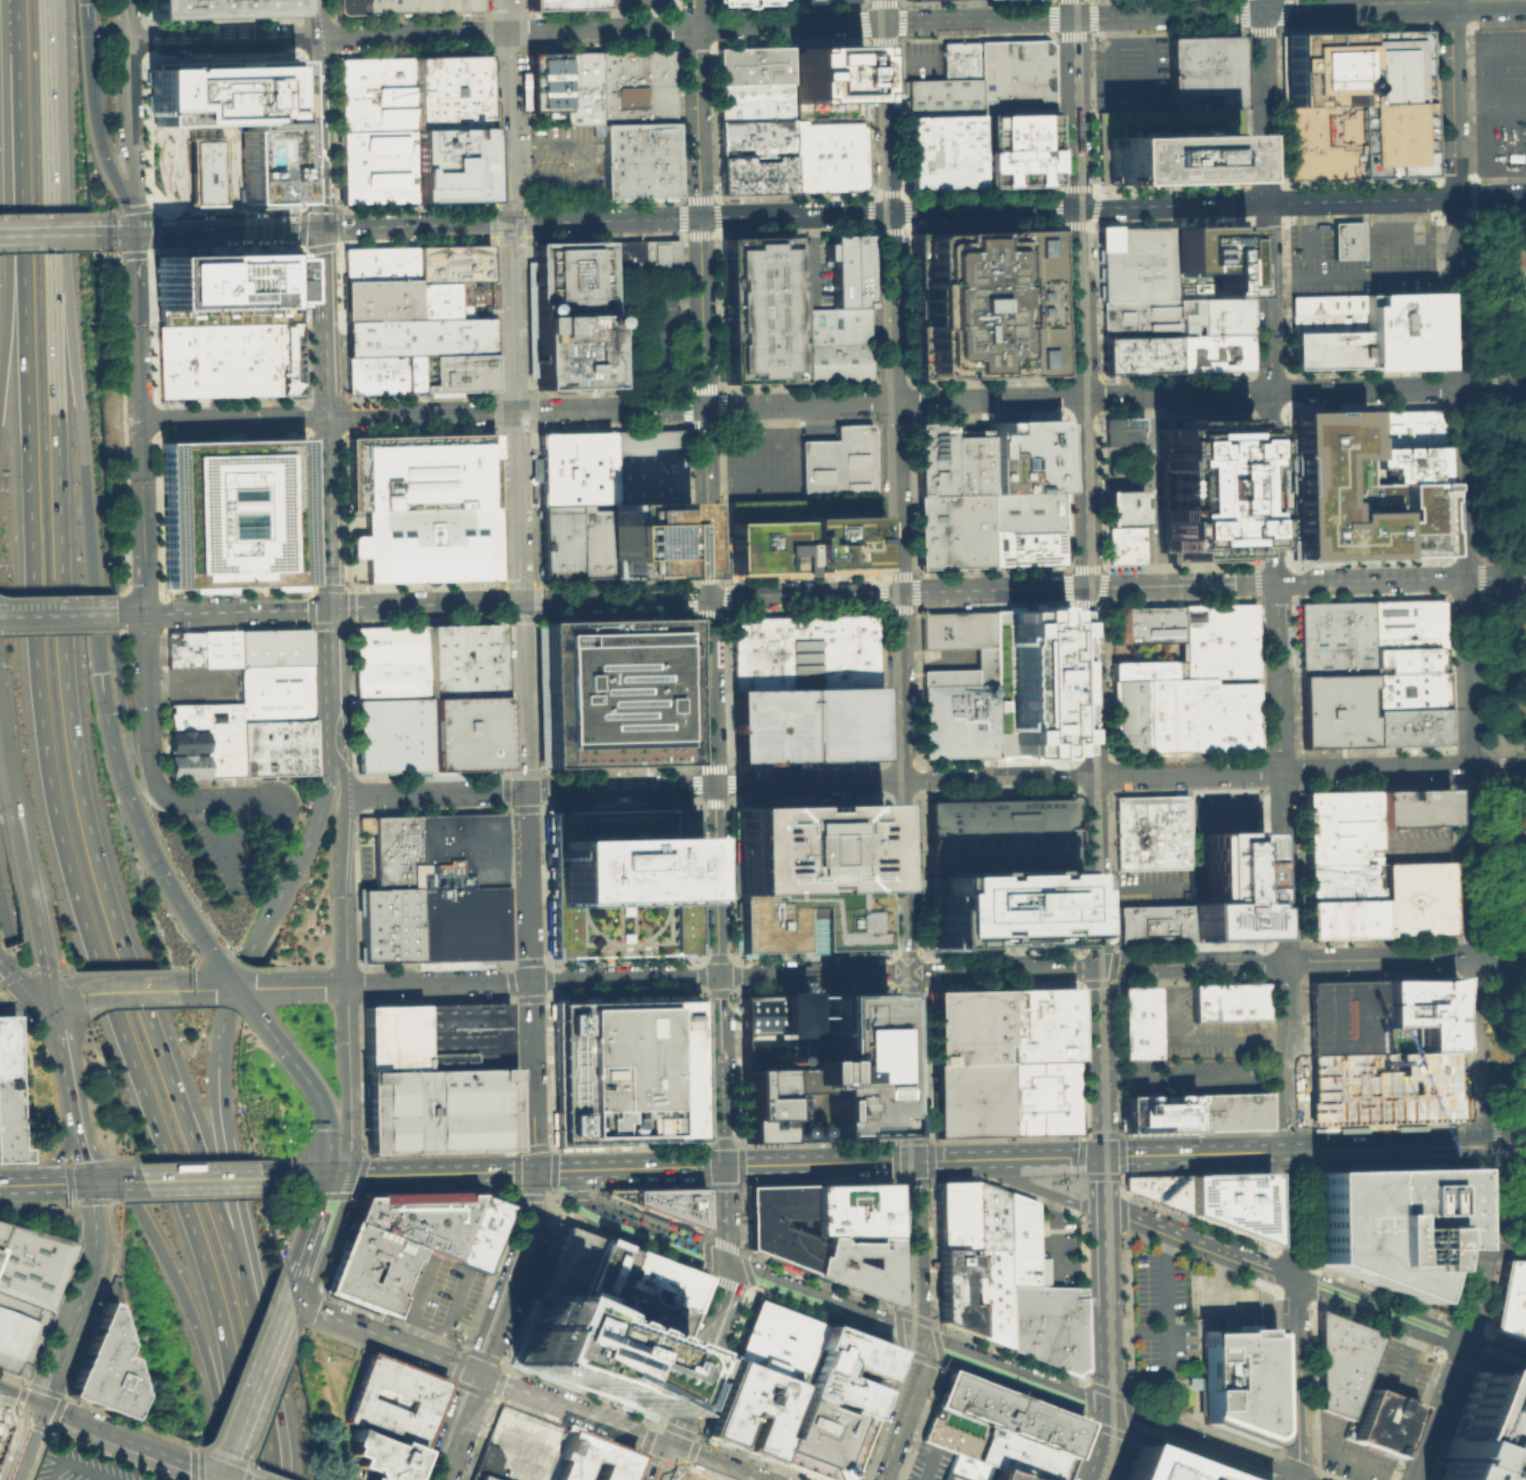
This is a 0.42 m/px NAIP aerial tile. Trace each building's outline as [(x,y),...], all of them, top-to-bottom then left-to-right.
[(146,19),(145,0),(292,0),(292,16),(266,16),(238,17),(146,19)] [(336,7),(338,11),(342,12),(366,12),(482,9),(482,0),(336,0),(336,7)] [(524,9),(524,0),(596,0),(596,7),(524,9)] [(1361,104),(1434,102),(1432,30),(1427,30),(1416,30),(1410,30),(1377,31),(1366,31),(1359,31),(1361,104)] [(1288,106),(1361,104),(1359,31),(1286,33),(1287,56),(1288,106)] [(1165,34),(1238,33),(1239,107),(1166,109),(1165,34)] [(1044,39),(1050,44),(1052,112),(1005,113),(979,114),(978,78),(977,41),(1044,39)] [(977,41),(978,78),(944,79),(944,60),(944,41),(977,41)] [(863,44),(790,45),(790,81),(791,100),(864,99),(863,44)] [(790,81),(790,45),(717,47),(718,83),(790,81)] [(601,124),(600,52),(607,51),(672,50),(674,122),(601,124)] [(600,52),(563,53),(564,110),(565,123),(565,125),(601,124),(600,52)] [(564,110),(528,111),(526,54),(563,53),(564,110)] [(485,126),(411,128),(409,56),(483,54),(485,126)] [(409,56),(411,128),(340,131),(338,58),(409,56)] [(148,62),(149,130),(232,128),(234,205),(297,203),(294,59),(148,62)] [(907,116),(906,80),(944,79),(978,78),(979,114),(907,116)] [(718,83),(719,121),(791,119),(791,100),(790,81),(718,83)] [(864,99),(791,100),(791,119),(805,119),(859,117),(865,117),(864,99)] [(1434,102),(1434,113),(1436,176),(1363,178),(1361,104),(1434,102)] [(1361,104),(1363,178),(1290,180),(1289,126),(1288,106),(1361,104)] [(1166,109),(1239,107),(1241,181),(1233,181),(1105,184),(1097,184),(1096,110),(1166,109)] [(981,187),(979,114),(1052,112),(1053,154),(1054,185),(994,187),(981,187)] [(981,187),(979,114),(907,116),(909,189),(981,187)] [(719,121),(791,119),(792,153),(719,155),(719,121)] [(866,189),(793,191),(792,153),(791,119),(805,119),(805,122),(859,121),(864,121),(866,189)] [(674,122),(601,124),(603,197),(676,195),(674,122)] [(485,126),(411,128),(414,202),(488,200),(485,126)] [(342,204),(414,202),(411,128),(340,131),(342,204)] [(192,204),(191,140),(220,139),(221,204),(192,204)] [(720,193),(719,155),(792,153),(793,191),(720,193)] [(1334,221),(1335,257),(1364,256),(1363,220),(1334,221)] [(1173,228),(1245,226),(1247,299),(1175,301),(1173,228)] [(1102,302),(1100,230),(1173,228),(1175,301),(1102,302)] [(908,234),(923,233),(999,231),(1054,230),(1058,375),(1000,376),(928,378),(911,378),(908,234)] [(850,307),(831,308),(830,270),(830,259),(823,259),(823,243),(830,242),(830,235),(849,234),(850,307)] [(850,307),(849,234),(866,234),(868,307),(850,307)] [(797,382),(796,345),(795,309),(793,235),(720,237),(722,309),(723,384),(797,382)] [(604,240),(605,279),(643,278),(642,239),(604,240)] [(643,278),(642,239),(677,239),(678,277),(643,278)] [(531,242),(533,315),(606,313),(605,279),(604,240),(538,242),(531,242)] [(416,281),(415,245),(488,243),(489,279),(467,280),(416,281)] [(415,245),(416,281),(417,319),(345,321),(344,290),(343,247),(415,245)] [(154,323),(299,320),(298,248),(152,251),(154,323)] [(417,319),(468,318),(467,280),(416,281),(417,319)] [(1367,366),(1439,363),(1436,292),(1365,295),(1365,311),(1366,330),(1367,366)] [(1365,311),(1365,295),(1292,297),(1292,314),(1365,311)] [(1175,301),(1247,299),(1248,336),(1176,337),(1175,301)] [(1103,339),(1102,302),(1175,301),(1176,337),(1103,339)] [(796,345),(795,309),(831,308),(850,307),(868,307),(869,343),(796,345)] [(1292,314),(1293,332),(1366,330),(1365,311),(1292,314)] [(533,315),(533,322),(535,387),(608,385),(606,313),(533,315)] [(346,356),(417,354),(491,352),(490,317),(468,318),(417,319),(345,321),(346,345),(346,356)] [(301,393),(299,320),(154,323),(155,396),(301,393)] [(1366,330),(1293,332),(1294,368),(1367,366),(1366,330)] [(1176,337),(1177,372),(1249,370),(1248,336),(1176,337)] [(1104,373),(1103,339),(1176,337),(1176,350),(1177,372),(1104,373)] [(870,380),(797,382),(796,345),(869,343),(870,380)] [(418,391),(417,354),(491,352),(492,390),(418,391)] [(346,356),(417,354),(418,391),(347,393),(346,356)] [(1369,447),(1368,411),(1442,409),(1443,445),(1369,447)] [(1299,558),(1295,413),(1368,411),(1369,447),(1370,466),(1370,485),(1386,485),(1445,483),(1451,483),(1451,489),(1446,489),(1446,501),(1444,501),(1445,554),(1299,558)] [(1155,427),(1163,427),(1162,416),(1239,413),(1240,424),(1251,424),(1255,549),(1245,549),(1245,559),(1166,561),(1166,551),(1159,552),(1157,489),(1155,444),(1155,427)] [(1106,418),(1144,417),(1144,430),(1141,430),(1141,445),(1106,445),(1106,418)] [(990,493),(988,429),(988,420),(1014,420),(1059,418),(1061,457),(1062,491),(990,493)] [(916,423),(918,495),(990,493),(988,429),(977,429),(977,435),(954,436),(953,421),(916,423)] [(867,424),(868,424),(869,425),(870,426),(871,428),(873,497),(799,499),(798,440),(834,439),(834,425),(867,424)] [(609,431),(611,503),(684,501),(682,429),(609,431)] [(538,433),(609,431),(611,503),(578,504),(540,505),(538,433)] [(494,506),(365,509),(350,509),(348,437),(492,433),(494,506)] [(161,588),(157,442),(303,438),(306,584),(161,588)] [(1443,445),(1444,445),(1444,453),(1447,462),(1447,472),(1445,481),(1445,483),(1386,485),(1385,472),(1383,473),(1383,468),(1370,466),(1369,447),(1443,445)] [(1107,490),(1145,490),(1146,524),(1108,525),(1107,490)] [(990,493),(1062,491),(1062,499),(1063,528),(1009,530),(991,531),(990,493)] [(918,495),(920,568),(992,566),(991,531),(990,493),(918,495)] [(727,501),(799,499),(873,497),(873,502),(873,512),(874,568),(802,570),(729,572),(728,516),(728,508),(727,501)] [(613,577),(611,503),(640,503),(684,501),(684,511),(686,575),(613,577)] [(580,578),(579,542),(578,504),(611,503),(613,577),(580,578)] [(578,504),(540,505),(542,579),(580,578),(578,504)] [(350,552),(352,555),(355,556),(365,556),(366,582),(496,579),(494,506),(365,509),(366,534),(354,535),(351,536),(350,538),(350,552)] [(1108,527),(1146,526),(1147,563),(1109,564),(1108,527)] [(1009,530),(1010,566),(1064,564),(1063,549),(1063,544),(1063,528),(1009,530)] [(1009,530),(991,531),(992,566),(1010,566),(1009,530)] [(1375,675),(1374,602),(1445,600),(1447,673),(1375,675)] [(1302,676),(1301,603),(1374,602),(1375,675),(1302,676)] [(1217,679),(1191,680),(1184,680),(1183,661),(1183,641),(1182,606),(1256,604),(1258,678),(1217,679)] [(1127,607),(1182,606),(1183,641),(1128,642),(1127,607)] [(1128,642),(1113,643),(1112,608),(1127,607),(1128,642)] [(996,756),(994,683),(993,647),(992,610),(1065,608),(1069,754),(996,756)] [(993,647),(992,610),(920,611),(921,649),(975,647),(993,647)] [(733,689),(877,685),(876,613),(737,617),(731,621),(733,689)] [(690,763),(686,617),(540,621),(540,623),(533,623),(537,764),(544,764),(544,767),(690,763)] [(498,623),(500,695),(427,697),(425,625),(456,624),(498,623)] [(355,699),(353,626),(425,625),(427,697),(355,699)] [(304,627),(309,632),(309,663),(237,665),(235,629),(304,627)] [(235,629),(237,665),(200,666),(199,630),(235,629)] [(199,630),(200,666),(164,667),(163,631),(199,630)] [(994,683),(976,684),(975,668),(975,647),(993,647),(994,683)] [(1114,682),(1113,662),(1183,661),(1184,680),(1147,681),(1114,682)] [(237,665),(309,663),(311,717),(238,719),(238,701),(237,665)] [(922,685),(921,670),(975,668),(976,684),(922,685)] [(1376,711),(1375,689),(1375,675),(1447,673),(1448,710),(1376,711)] [(1375,675),(1375,689),(1371,689),(1372,718),(1376,718),(1377,745),(1304,747),(1302,676),(1375,675)] [(1193,752),(1191,680),(1217,679),(1217,684),(1258,683),(1260,750),(1193,752)] [(1193,752),(1149,753),(1147,681),(1184,680),(1191,680),(1193,752)] [(1149,753),(1116,754),(1114,682),(1147,681),(1149,753)] [(994,683),(996,756),(923,758),(922,722),(922,685),(976,684),(994,683)] [(879,759),(806,761),(735,762),(733,689),(805,687),(877,685),(879,759)] [(427,697),(500,695),(501,768),(429,770),(427,697)] [(355,699),(357,772),(429,770),(427,697),(355,699)] [(240,775),(203,776),(203,754),(203,751),(202,730),(202,727),(201,703),(238,701),(238,719),(240,775)] [(166,728),(165,704),(201,703),(202,727),(170,728),(166,728)] [(1448,744),(1377,745),(1376,718),(1376,711),(1448,710),(1448,744)] [(238,719),(311,717),(312,773),(240,775),(238,719)] [(165,752),(164,731),(170,731),(175,731),(175,729),(189,729),(189,731),(202,730),(203,751),(189,751),(189,753),(176,753),(176,751),(170,752),(165,752)] [(165,777),(165,754),(170,754),(203,754),(203,776),(165,777)] [(1378,826),(1377,791),(1450,790),(1451,824),(1378,826)] [(1378,826),(1379,863),(1305,865),(1305,851),(1303,793),(1377,791),(1378,826)] [(925,800),(1069,796),(1071,874),(927,877),(925,800)] [(1117,870),(1189,868),(1188,818),(1187,796),(1115,798),(1117,870)] [(880,803),(735,807),(737,879),(739,952),(802,950),(801,916),(811,916),(820,916),(821,950),(884,948),(882,889),(880,803)] [(551,955),(574,954),(669,952),(694,951),(691,846),(690,808),(548,811),(550,889),(551,955)] [(417,887),(415,814),(503,812),(505,885),(417,887)] [(372,831),(357,826),(357,815),(415,814),(417,887),(374,888),(372,831)] [(1191,942),(1190,906),(1189,868),(1188,818),(1259,817),(1261,939),(1191,942)] [(1454,935),(1381,937),(1379,863),(1452,862),(1454,935)] [(1379,863),(1381,937),(1307,939),(1305,865),(1379,863)] [(1071,874),(1072,942),(929,945),(927,877),(1071,874)] [(417,887),(505,885),(505,900),(507,958),(419,960),(418,927),(417,887)] [(374,888),(360,889),(362,961),(419,960),(417,887),(374,888)] [(1118,908),(1119,944),(1191,942),(1190,906),(1118,908)] [(1380,979),(1381,1025),(1417,1024),(1418,1051),(1455,1051),(1453,977),(1380,979)] [(1307,981),(1380,979),(1381,1025),(1382,1052),(1309,1054),(1307,981)] [(1191,1021),(1190,985),(1264,983),(1265,1019),(1191,1021)] [(1004,1062),(1076,1060),(1074,985),(1002,987),(1004,1062)] [(1157,1059),(1121,1059),(1119,987),(1155,986),(1156,1022),(1157,1059)] [(1004,1062),(1002,987),(929,989),(931,1064),(1004,1062)] [(888,1135),(836,1137),(836,1134),(816,1134),(815,1091),(781,1091),(780,1066),(797,1066),(797,1058),(802,1058),(801,1042),(821,1041),(820,1037),(819,993),(885,992),(888,1135)] [(741,1032),(740,995),(779,994),(802,994),(803,1031),(780,1031),(741,1032)] [(556,1141),(552,1002),(694,998),(697,1138),(556,1141)] [(423,1050),(421,1004),(508,1002),(509,1048),(423,1050)] [(421,1004),(423,1050),(423,1070),(364,1071),(362,1006),(421,1004)] [(23,1159),(23,1147),(15,1147),(12,1014),(0,1014),(0,1160),(23,1159)] [(510,1068),(509,1048),(423,1050),(423,1070),(510,1068)] [(781,1091),(815,1091),(816,1134),(816,1138),(782,1139),(744,1140),(743,1120),(742,1067),(741,1051),(766,1051),(766,1067),(780,1066),(781,1091)] [(1005,1135),(1063,1133),(1078,1133),(1076,1060),(1004,1062),(1005,1135)] [(1004,1062),(1005,1135),(933,1136),(931,1085),(931,1064),(1004,1062)] [(364,1071),(366,1152),(512,1147),(510,1068),(364,1071)] [(1267,1128),(1195,1129),(1194,1093),(1266,1091),(1267,1128)] [(1194,1093),(1195,1129),(1122,1131),(1121,1095),(1168,1094),(1194,1093)] [(1430,1249),(1428,1267),(1425,1280),(1419,1301),(1314,1262),(1311,1172),(1456,1168),(1458,1248),(1430,1249)] [(1229,1228),(1188,1213),(1187,1173),(1268,1171),(1270,1243),(1229,1228)] [(1188,1213),(1124,1190),(1124,1175),(1187,1173),(1188,1213)] [(1007,1190),(1009,1285),(1011,1349),(993,1342),(975,1335),(973,1247),(971,1181),(979,1180),(990,1184),(1007,1190)] [(971,1181),(973,1247),(935,1248),(933,1182),(971,1181)] [(809,1236),(808,1219),(808,1184),(891,1183),(892,1237),(872,1237),(837,1237),(823,1237),(809,1236)] [(808,1184),(808,1219),(779,1219),(780,1226),(818,1239),(815,1256),(811,1274),(746,1250),(746,1217),(745,1185),(808,1184)] [(630,1205),(698,1230),(702,1226),(702,1206),(701,1187),(630,1189),(630,1205)] [(604,1196),(630,1205),(630,1189),(604,1190),(604,1196)] [(1007,1190),(1036,1201),(1037,1257),(1047,1257),(1048,1286),(1009,1285),(1007,1190)] [(475,1194),(450,1261),(415,1248),(346,1222),(356,1197),(475,1194)] [(485,1274),(450,1261),(475,1194),(510,1207),(485,1274)] [(346,1222),(320,1291),(390,1317),(398,1296),(394,1294),(407,1260),(410,1261),(415,1248),(346,1222)] [(50,1311),(0,1292),(0,1241),(7,1223),(76,1242),(50,1311)] [(570,1307),(597,1236),(564,1224),(538,1294),(570,1307)] [(570,1307),(597,1236),(621,1245),(614,1261),(607,1281),(594,1316),(570,1307)] [(837,1241),(872,1241),(872,1237),(892,1237),(893,1305),(831,1282),(811,1274),(815,1256),(819,1256),(823,1237),(837,1237),(837,1241)] [(614,1261),(621,1245),(703,1276),(689,1312),(665,1303),(659,1301),(663,1292),(649,1286),(645,1295),(607,1281),(614,1261)] [(973,1247),(975,1335),(937,1321),(935,1248),(973,1247)] [(1502,1259),(1525,1259),(1525,1337),(1524,1342),(1490,1329),(1502,1259)] [(645,1295),(644,1299),(663,1307),(665,1303),(689,1312),(676,1347),(612,1322),(622,1297),(614,1294),(604,1320),(594,1316),(607,1281),(645,1295)] [(1084,1365),(1073,1373),(1011,1349),(1009,1285),(1048,1286),(1082,1286),(1084,1365)] [(25,1378),(0,1369),(0,1292),(50,1311),(25,1378)] [(650,1415),(669,1367),(676,1347),(612,1322),(604,1320),(594,1316),(570,1307),(538,1294),(512,1362),(607,1393),(650,1415)] [(799,1385),(814,1347),(823,1324),(756,1298),(732,1360),(795,1384),(799,1385)] [(64,1394),(100,1300),(107,1303),(136,1394),(127,1418),(64,1394)] [(1317,1311),(1379,1334),(1360,1385),(1348,1419),(1319,1408),(1317,1311)] [(880,1379),(891,1350),(823,1324),(814,1347),(818,1348),(801,1394),(821,1401),(826,1399),(843,1405),(842,1409),(866,1418),(877,1389),(839,1375),(842,1365),(880,1379)] [(1263,1444),(1201,1422),(1198,1328),(1271,1326),(1274,1435),(1273,1440),(1271,1442),(1267,1444),(1263,1444)] [(445,1381),(432,1415),(430,1419),(419,1449),(394,1439),(395,1437),(353,1421),(351,1425),(340,1421),(361,1365),(366,1351),(370,1352),(385,1358),(390,1360),(445,1381)] [(795,1384),(732,1360),(704,1435),(771,1461),(780,1437),(775,1435),(795,1384)] [(1476,1368),(1525,1387),(1525,1441),(1517,1464),(1449,1438),(1476,1368)] [(932,1404),(946,1369),(1015,1396),(1083,1422),(1069,1457),(984,1424),(932,1404)] [(1348,1419),(1341,1436),(1349,1439),(1396,1456),(1397,1452),(1415,1405),(1368,1388),(1360,1385),(1348,1419)] [(844,1474),(832,1479),(823,1479),(771,1461),(780,1437),(784,1438),(801,1394),(821,1401),(819,1405),(840,1413),(842,1409),(866,1418),(844,1474)] [(565,1428),(545,1479),(497,1479),(472,1471),(498,1402),(565,1428)] [(924,1427),(919,1439),(954,1452),(971,1459),(988,1465),(1027,1479),(1060,1479),(1069,1457),(984,1424),(932,1404),(924,1427)] [(9,1420),(0,1417),(0,1444),(9,1420)] [(419,1449),(407,1479),(362,1479),(363,1476),(369,1478),(365,1468),(362,1467),(361,1471),(349,1466),(352,1457),(343,1453),(346,1445),(342,1443),(348,1427),(392,1444),(394,1439),(419,1449)] [(635,1454),(625,1479),(591,1479),(598,1462),(586,1457),(577,1479),(545,1479),(565,1428),(578,1433),(635,1454)] [(1517,1464),(1449,1438),(1433,1479),(1511,1479),(1517,1464)] [(1517,1464),(1511,1479),(1525,1479),(1525,1441),(1517,1464)] [(1135,1442),(1235,1479),(1121,1479),(1135,1442)] [(988,1465),(983,1479),(944,1479),(946,1474),(954,1452),(971,1459),(988,1465)] [(988,1465),(983,1479),(1027,1479),(988,1465)] [(472,1471),(497,1479),(469,1479),(472,1471)]
